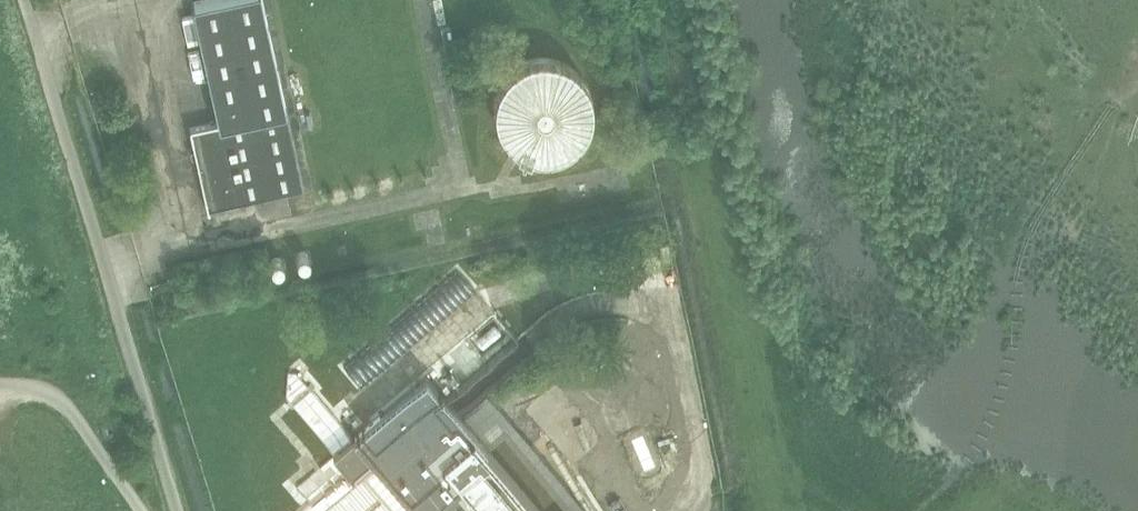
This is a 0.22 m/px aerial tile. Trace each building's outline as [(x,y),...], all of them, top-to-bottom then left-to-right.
[(208,210),(211,210),(210,208),(304,187),(263,0),(204,0),(193,2),(219,122),(191,128),(208,210)] [(496,98),(495,106),(496,113),(498,121),(501,128),(505,134),(510,140),(515,145),(522,149),(529,152),(537,154),(544,155),(552,154),(559,152),(566,149),(573,145),(579,140),(584,134),(588,128),(591,121),(593,113),(593,106),(593,98),(591,91),(588,83),(584,77),(579,71),(573,66),(567,62),(559,59),(552,57),(544,57),(537,57),(529,59),(522,62),(515,66),(510,71),(505,77),(501,83),(498,91),(496,98)] [(344,367),(363,389),(476,292),(458,270),(344,367)] [(502,339),(520,325),(514,316),(495,331),(502,339)] [(428,376),(354,438),(297,373),(288,372),(287,398),(335,454),(335,455),(354,478),(375,461),(418,510),(543,510),(428,376)] [(580,410),(559,428),(567,437),(588,419),(580,410)]
